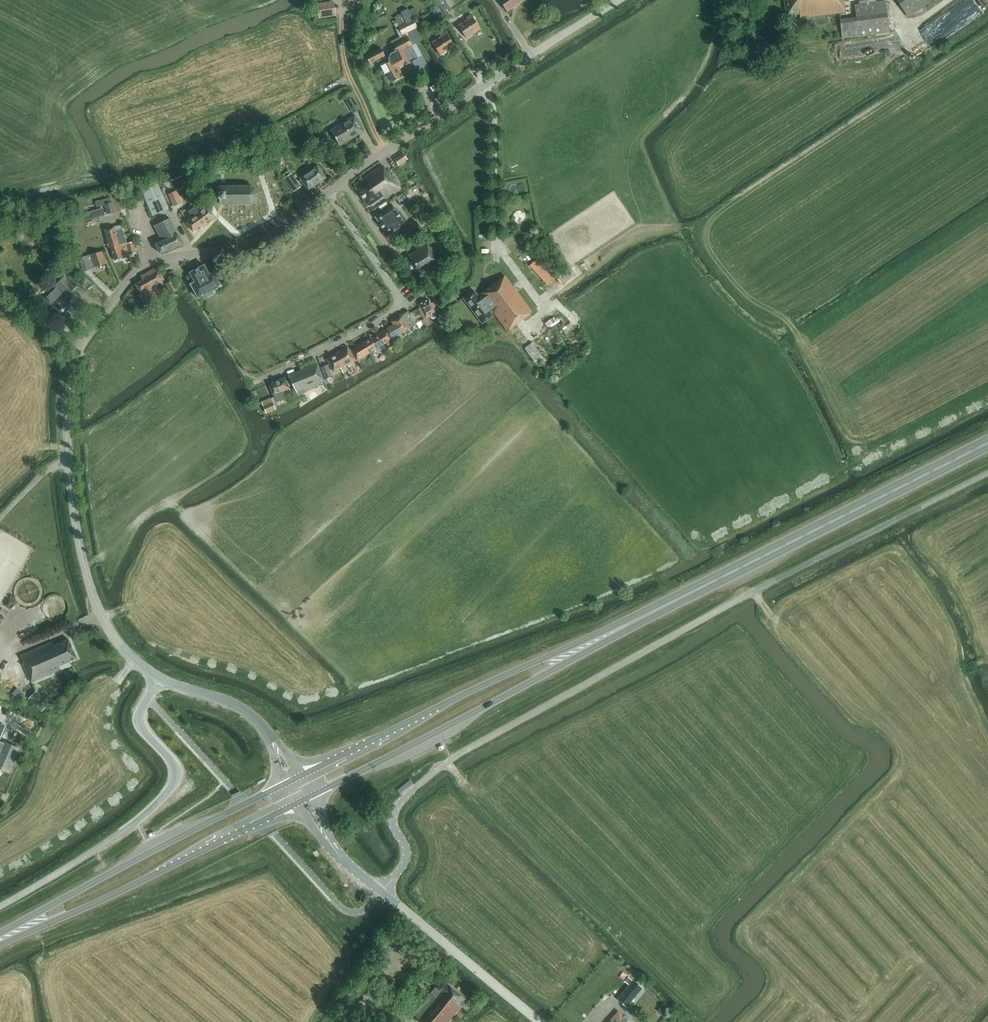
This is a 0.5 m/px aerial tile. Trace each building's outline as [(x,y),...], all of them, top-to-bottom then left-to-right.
[(447,13),(450,11),(444,0),(440,0),(436,2),(439,7),(444,14),(444,15),(447,13)] [(525,0),(499,0),(506,12),(525,0)] [(844,0),(784,0),(787,16),(799,14),(800,18),(838,13),(846,12),(845,7),(844,0)] [(933,0),(897,0),(908,17),(933,0)] [(981,12),(973,0),(969,0),(923,30),(932,44),(981,12)] [(335,16),(333,1),(316,4),(319,18),(335,16)] [(889,32),(885,1),(854,5),(855,17),(839,19),(842,38),(889,32)] [(436,18),(444,14),(439,7),(432,11),(436,18)] [(417,17),(413,8),(395,17),(399,26),(403,35),(416,29),(411,19),(417,17)] [(466,38),(480,28),(471,14),(466,18),(467,20),(458,26),(466,38)] [(440,55),(454,45),(445,31),(440,35),(441,37),(432,43),(440,55)] [(425,72),(411,45),(407,37),(393,45),(399,56),(388,62),(381,48),(366,56),(370,64),(378,60),(381,66),(385,74),(387,72),(393,82),(400,78),(398,74),(401,73),(397,66),(403,63),(404,66),(410,62),(417,76),(425,72)] [(361,108),(354,96),(345,101),(352,113),(361,108)] [(355,116),(330,130),(340,146),(364,131),(355,116)] [(395,159),(399,165),(407,159),(402,153),(395,159)] [(387,172),(382,165),(364,177),(365,178),(354,185),(368,206),(383,196),(384,198),(399,188),(388,171),(387,172)] [(326,178),(319,169),(317,166),(300,178),(308,190),(326,178)] [(301,187),(291,173),(283,179),(293,192),(301,187)] [(169,209),(156,180),(140,187),(152,216),(169,209)] [(252,186),(250,186),(219,187),(219,192),(218,192),(218,199),(219,199),(219,204),(251,204),(255,202),(258,197),(258,192),(258,191),(257,190),(256,189),(255,188),(254,187),(253,186),(252,186)] [(182,203),(176,190),(168,194),(174,206),(182,203)] [(97,207),(105,204),(112,202),(110,197),(95,201),(97,207)] [(115,212),(112,202),(105,204),(108,214),(115,212)] [(214,216),(205,202),(195,210),(193,207),(188,211),(192,218),(186,222),(193,231),(214,216)] [(399,210),(397,212),(392,205),(375,217),(388,235),(405,223),(403,220),(405,219),(399,210)] [(522,210),(514,217),(520,225),(529,218),(522,210)] [(160,253),(182,243),(170,218),(154,226),(162,241),(156,244),(160,253)] [(441,225),(437,219),(430,224),(433,230),(441,225)] [(397,233),(403,242),(421,229),(415,221),(397,233)] [(110,248),(123,243),(126,243),(122,229),(115,231),(114,226),(104,229),(110,248)] [(416,251),(403,259),(415,277),(425,271),(427,273),(442,263),(431,247),(430,248),(426,241),(415,248),(416,251)] [(136,253),(133,242),(126,243),(129,255),(136,253)] [(127,255),(123,243),(110,248),(115,260),(122,258),(122,257),(127,255)] [(95,267),(106,263),(102,251),(90,254),(92,259),(88,261),(86,256),(79,258),(84,271),(90,269),(90,267),(94,266),(95,267)] [(532,257),(526,251),(523,254),(529,260),(532,257)] [(216,292),(214,289),(221,286),(213,272),(209,274),(204,265),(190,272),(195,282),(190,284),(198,298),(202,296),(204,300),(214,294),(214,293),(216,292)] [(555,278),(543,266),(537,272),(548,285),(555,278)] [(164,279),(157,267),(140,276),(142,280),(135,284),(140,292),(147,304),(161,297),(154,284),(164,279)] [(56,284),(65,294),(63,295),(56,288),(45,300),(40,306),(47,313),(52,308),(65,321),(82,304),(71,292),(75,288),(64,276),(56,284)] [(506,330),(531,313),(505,276),(480,294),(481,295),(478,297),(473,290),(463,297),(482,323),(492,316),(491,314),(493,312),(506,330)] [(173,280),(166,283),(171,294),(178,290),(173,280)] [(433,309),(438,306),(435,301),(431,303),(429,300),(419,305),(426,317),(435,312),(433,309)] [(418,308),(420,312),(422,316),(424,319),(426,318),(426,317),(420,307),(418,308)] [(402,315),(392,321),(394,325),(387,329),(392,338),(415,324),(408,312),(402,315)] [(370,337),(363,342),(369,353),(377,349),(377,348),(391,339),(386,330),(371,339),(370,337)] [(369,353),(363,342),(351,349),(358,362),(365,358),(364,357),(369,353)] [(527,349),(539,366),(547,361),(534,343),(527,349)] [(337,353),(347,371),(349,374),(352,372),(348,364),(355,360),(347,347),(337,353)] [(341,368),(343,373),(347,371),(337,353),(327,359),(334,372),(341,368)] [(317,364),(288,375),(297,393),(298,395),(304,393),(303,391),(320,384),(320,386),(325,384),(324,380),(317,364)] [(332,376),(327,364),(320,367),(325,379),(332,376)] [(284,377),(269,384),(274,397),(271,398),(262,402),(263,405),(266,413),(276,409),(274,406),(278,404),(277,402),(286,398),(284,395),(291,392),(284,377)] [(77,658),(68,639),(54,645),(52,642),(21,655),(24,663),(23,664),(31,682),(62,669),(60,666),(77,658)] [(24,698),(16,689),(10,695),(19,703),(24,698)] [(40,710),(47,704),(35,692),(28,699),(40,710)] [(5,742),(0,753),(0,768),(9,772),(19,748),(5,742)] [(632,980),(628,977),(624,981),(628,985),(632,980)] [(466,1000),(445,983),(441,980),(413,1015),(422,1021),(448,1021),(466,1000)] [(633,980),(617,999),(627,1007),(642,988),(633,980)] [(664,1003),(658,1014),(666,1017),(671,1007),(664,1003)]
